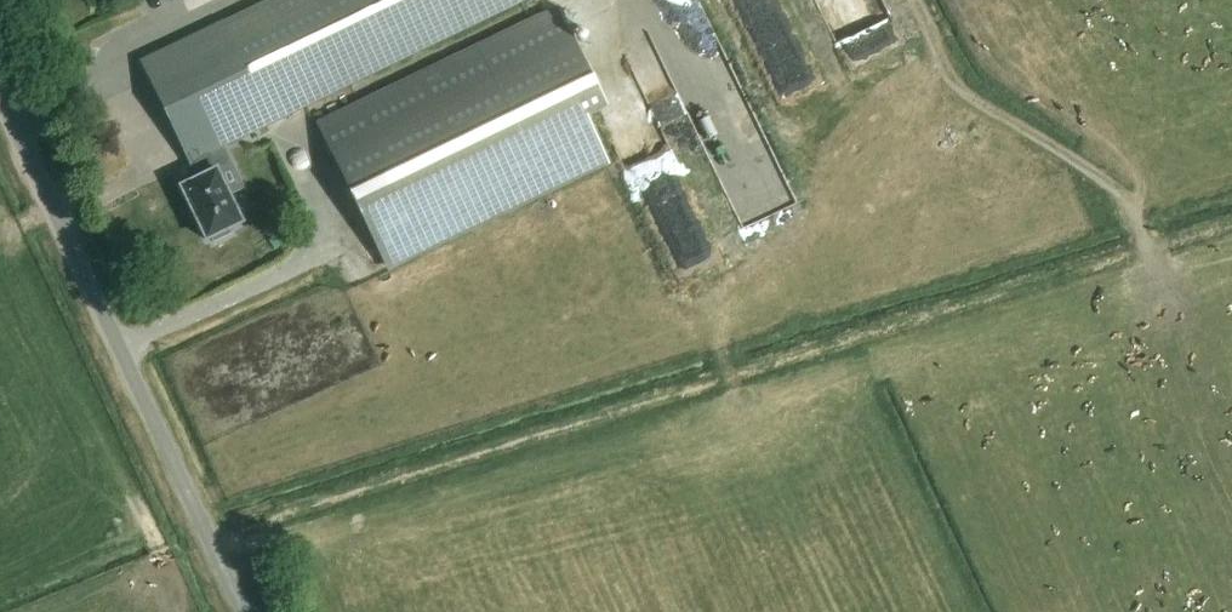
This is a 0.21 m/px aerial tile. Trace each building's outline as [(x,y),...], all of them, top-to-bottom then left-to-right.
[(190,165),(207,156),(533,0),(267,0),(140,61),(143,67),(190,165)] [(765,47),(783,36),(774,19),(788,11),(782,0),(739,0),(765,47)] [(558,7),(314,125),(386,273),(604,168),(583,124),(608,112),(558,7)] [(198,186),(180,194),(206,247),(243,230),(228,203),(244,196),(223,152),(190,168),(198,186)]
